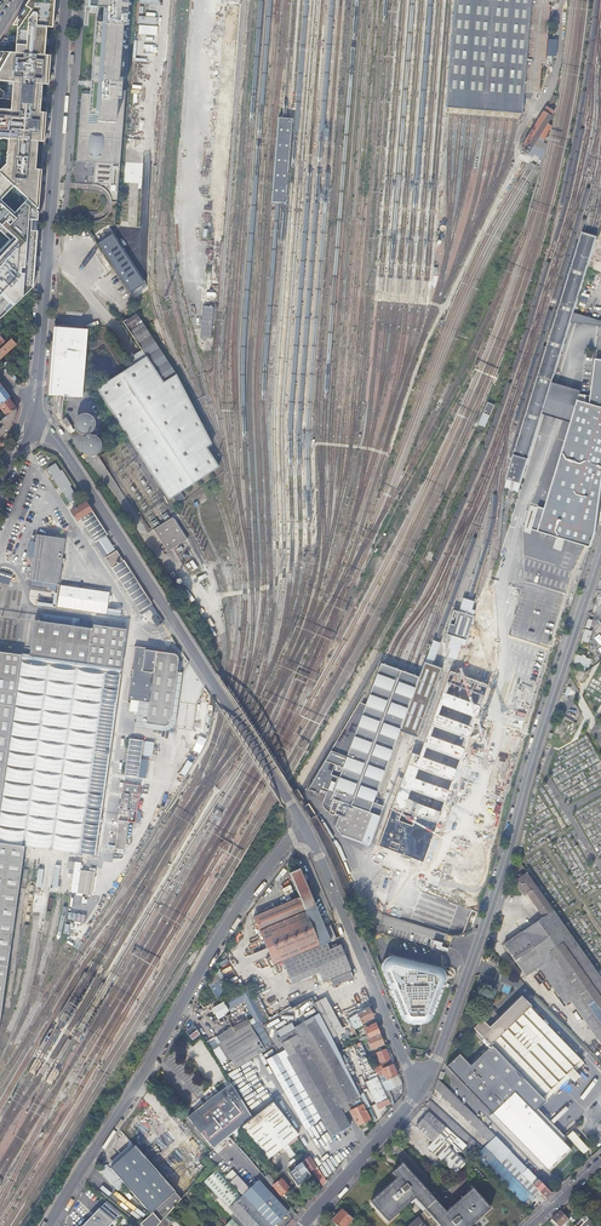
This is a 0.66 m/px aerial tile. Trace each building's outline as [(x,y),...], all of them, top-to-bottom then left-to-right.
[(16,19),(12,24),(17,25),(16,37),(15,53),(0,51),(0,81),(13,82),(11,96),(10,110),(0,109),(0,139),(2,139),(7,139),(7,151),(6,153),(6,155),(5,157),(6,159),(5,161),(6,163),(0,169),(0,173),(38,209),(39,202),(40,181),(41,169),(35,169),(37,141),(43,142),(46,112),(40,112),(41,98),(42,84),(48,85),(50,55),(44,55),(45,41),(46,27),(52,27),(54,0),(29,0),(16,19)] [(126,1),(126,0),(97,0),(96,7),(103,8),(102,22),(95,22),(90,91),(82,90),(76,161),(94,162),(93,184),(94,185),(95,185),(96,185),(97,185),(98,185),(99,186),(100,186),(101,186),(102,187),(103,188),(104,188),(105,189),(105,190),(106,190),(106,191),(107,191),(107,192),(108,193),(108,194),(109,194),(109,195),(110,196),(110,197),(110,199),(111,199),(112,199),(120,200),(122,166),(125,104),(122,103),(122,93),(124,79),(120,78),(124,26),(127,26),(129,1),(126,1)] [(446,109),(451,109),(462,110),(470,111),(479,111),(490,112),(498,113),(508,113),(516,114),(522,114),(524,93),(539,93),(541,63),(545,64),(549,7),(549,2),(553,2),(553,0),(454,0),(446,109)] [(549,38),(548,55),(557,55),(558,39),(549,38)] [(532,145),(551,116),(543,112),(525,141),(524,144),(530,148),(532,145)] [(32,288),(33,279),(38,209),(0,173),(0,318),(32,288)] [(588,233),(583,231),(507,477),(522,480),(546,404),(554,378),(597,235),(594,234),(588,233)] [(203,305),(202,336),(213,337),(214,306),(203,305)] [(127,320),(123,323),(146,358),(144,361),(97,392),(127,438),(169,500),(172,497),(180,492),(218,466),(205,446),(211,442),(178,377),(136,315),(127,321),(127,320)] [(70,327),(54,326),(49,394),(64,396),(63,399),(67,400),(67,396),(79,397),(84,328),(70,327)] [(568,353),(573,333),(569,332),(563,352),(568,353)] [(13,337),(0,349),(0,358),(12,347),(16,344),(13,341),(15,339),(13,337)] [(429,344),(420,366),(426,368),(434,346),(429,344)] [(598,521),(599,510),(600,498),(600,359),(596,358),(591,397),(581,393),(575,412),(546,507),(539,505),(531,527),(549,533),(598,521)] [(546,404),(575,412),(581,393),(583,387),(554,378),(546,404)] [(8,399),(10,398),(0,385),(0,405),(8,399)] [(16,408),(14,406),(12,407),(11,406),(13,404),(11,402),(9,399),(8,400),(8,399),(0,405),(0,407),(6,416),(16,408)] [(494,405),(487,403),(478,426),(485,428),(494,405)] [(9,430),(10,429),(17,412),(16,408),(6,416),(0,420),(0,438),(9,430)] [(83,432),(85,433),(87,433),(89,432),(90,431),(92,430),(93,429),(95,428),(96,426),(96,424),(97,422),(97,420),(96,418),(95,416),(94,415),(93,413),(92,412),(90,411),(88,410),(86,410),(84,410),(82,411),(80,411),(79,412),(77,414),(76,415),(75,417),(74,419),(74,421),(74,423),(75,425),(75,426),(76,428),(78,430),(79,431),(81,432),(83,432)] [(66,418),(62,420),(67,428),(70,426),(66,418)] [(5,442),(9,430),(0,438),(0,445),(3,443),(5,442)] [(90,455),(91,455),(93,454),(94,454),(95,454),(96,453),(98,452),(100,451),(101,450),(102,448),(102,446),(102,444),(102,442),(102,441),(101,439),(100,437),(99,436),(98,435),(96,434),(94,433),(92,433),(90,433),(89,433),(87,434),(85,435),(84,436),(82,437),(82,439),(81,441),(81,443),(81,445),(81,446),(81,448),(82,450),(84,451),(85,453),(87,453),(88,454),(90,455)] [(56,465),(48,470),(53,477),(52,478),(62,493),(63,493),(71,504),(78,499),(71,487),(72,487),(62,471),(61,472),(56,465)] [(184,498),(180,492),(172,497),(176,503),(184,498)] [(86,501),(82,504),(71,511),(77,520),(79,519),(85,528),(95,542),(107,534),(86,501)] [(186,540),(172,518),(153,530),(167,552),(186,540)] [(82,530),(85,528),(79,519),(77,520),(82,530)] [(598,521),(549,533),(591,547),(596,530),(598,521)] [(37,534),(30,580),(59,584),(66,538),(37,534)] [(151,603),(121,556),(120,557),(114,548),(103,555),(139,611),(151,603)] [(535,674),(538,675),(540,675),(567,592),(547,593),(546,598),(553,600),(546,601),(547,606),(544,606),(540,617),(540,612),(539,613),(534,611),(533,616),(526,616),(526,614),(525,613),(524,617),(515,618),(512,628),(512,631),(523,630),(524,635),(518,636),(527,639),(527,632),(532,632),(533,649),(535,674)] [(536,608),(536,603),(532,603),(532,600),(527,600),(527,598),(520,598),(520,603),(525,603),(525,608),(536,608)] [(473,617),(453,611),(446,635),(465,641),(473,617)] [(25,846),(32,847),(38,848),(45,849),(59,851),(66,852),(74,852),(89,855),(95,855),(127,628),(94,624),(93,628),(35,619),(30,655),(0,650),(0,1007),(25,846)] [(581,640),(588,643),(592,631),(585,629),(581,640)] [(158,649),(135,646),(128,699),(150,702),(158,649)] [(577,654),(574,663),(581,665),(586,667),(589,668),(591,659),(577,654)] [(398,732),(419,677),(413,674),(406,672),(394,668),(387,665),(381,663),(365,704),(359,702),(307,789),(319,794),(320,790),(326,792),(322,803),(324,803),(324,804),(323,806),(324,808),(325,809),(327,811),(328,809),(330,809),(328,813),(338,816),(335,825),(341,835),(369,845),(383,806),(372,803),(398,732)] [(424,663),(419,677),(398,732),(402,734),(416,738),(441,669),(428,665),(424,663)] [(411,753),(378,845),(422,861),(487,684),(450,671),(419,756),(411,753)] [(130,739),(125,775),(138,777),(144,741),(130,739)] [(123,782),(117,847),(126,848),(128,821),(141,822),(142,811),(138,811),(139,805),(143,805),(144,800),(140,799),(141,784),(123,782)] [(311,817),(315,814),(308,804),(304,806),(311,817)] [(283,962),(284,966),(328,947),(326,942),(336,938),(330,925),(325,927),(305,880),(300,868),(289,873),(299,897),(253,916),(262,937),(260,938),(261,941),(245,948),(249,956),(253,955),(267,949),(270,957),(266,958),(267,961),(271,960),(272,960),(274,965),(283,962)] [(527,872),(514,881),(524,895),(527,894),(533,903),(543,916),(503,944),(525,976),(538,966),(552,986),(558,983),(600,1045),(600,978),(527,872)] [(425,936),(423,944),(430,946),(432,938),(425,936)] [(328,947),(284,966),(292,984),(319,973),(324,983),(331,980),(333,985),(353,977),(351,970),(352,970),(340,945),(329,950),(328,947)] [(379,954),(376,961),(404,1024),(415,1026),(428,1023),(445,982),(445,971),(439,963),(386,950),(379,954)] [(267,1017),(256,996),(252,998),(247,989),(212,1008),(216,1014),(218,1018),(218,1019),(224,1015),(223,1014),(245,1001),(256,1023),(260,1021),(267,1017)] [(201,996),(200,995),(198,999),(202,1004),(204,1008),(212,1003),(214,1002),(217,1000),(216,997),(215,997),(211,991),(206,994),(201,996)] [(573,1068),(582,1059),(530,1006),(532,1004),(522,995),(500,1016),(497,1013),(493,1009),(473,1027),(490,1045),(491,1044),(493,1045),(472,1065),(461,1054),(447,1067),(483,1103),(495,1116),(544,1166),(549,1171),(572,1149),(562,1139),(565,1136),(562,1132),(558,1136),(534,1111),(537,1108),(554,1091),(552,1089),(567,1074),(575,1081),(581,1075),(576,1071),(573,1068)] [(313,1016),(304,1001),(293,1008),(301,1023),(313,1016)] [(368,1007),(357,1013),(361,1023),(365,1021),(369,1019),(373,1017),(368,1007)] [(349,1018),(353,1028),(354,1028),(354,1029),(360,1026),(366,1023),(365,1021),(361,1023),(357,1013),(349,1018)] [(301,1083),(322,1120),(331,1136),(350,1126),(343,1114),(340,1108),(358,1098),(340,1065),(313,1016),(301,1023),(294,1026),(295,1029),(279,1038),(285,1049),(304,1082),(301,1083)] [(260,1021),(256,1023),(254,1025),(252,1023),(250,1024),(265,1050),(273,1045),(262,1025),(260,1021)] [(363,1029),(367,1038),(379,1033),(377,1026),(375,1023),(363,1029)] [(235,1068),(265,1050),(250,1024),(236,1033),(220,1042),(235,1068)] [(193,1039),(201,1034),(195,1025),(187,1030),(193,1039)] [(354,1029),(358,1036),(364,1033),(360,1026),(354,1029)] [(379,1033),(367,1038),(372,1049),(384,1044),(381,1038),(379,1033)] [(389,1056),(386,1048),(381,1050),(376,1052),(381,1065),(382,1068),(392,1064),(389,1056)] [(294,1082),(295,1084),(317,1123),(322,1120),(301,1083),(304,1082),(285,1049),(278,1053),(280,1057),(294,1082)] [(267,1059),(285,1092),(295,1084),(294,1082),(280,1057),(278,1053),(267,1059)] [(582,1059),(573,1068),(576,1071),(585,1062),(582,1059)] [(392,1077),(397,1075),(394,1069),(392,1064),(382,1068),(381,1065),(373,1069),(381,1083),(382,1082),(389,1079),(392,1077)] [(567,1074),(552,1089),(554,1091),(569,1076),(567,1074)] [(392,1077),(382,1082),(386,1090),(395,1085),(392,1077)] [(489,1142),(495,1136),(465,1106),(438,1079),(435,1088),(489,1142)] [(248,1110),(231,1083),(211,1098),(210,1099),(202,1105),(203,1106),(197,1110),(196,1109),(187,1116),(214,1148),(217,1145),(252,1117),(248,1110)] [(295,1084),(285,1092),(307,1129),(316,1123),(317,1123),(295,1084)] [(269,1093),(248,1110),(252,1117),(254,1115),(268,1105),(274,1100),(269,1093)] [(343,1114),(350,1110),(362,1105),(358,1098),(340,1108),(343,1114)] [(379,1109),(390,1103),(388,1098),(376,1104),(379,1109)] [(288,1150),(291,1148),(290,1147),(287,1144),(298,1135),(283,1115),(285,1114),(281,1108),(276,1099),(242,1126),(268,1158),(285,1146),(288,1150)] [(482,1149),(430,1100),(424,1107),(426,1109),(430,1112),(446,1128),(476,1155),(482,1149)] [(362,1105),(350,1110),(358,1125),(370,1119),(363,1104),(362,1105)] [(537,1108),(534,1111),(558,1136),(562,1132),(537,1108)] [(434,1141),(446,1128),(430,1112),(423,1120),(416,1127),(432,1142),(434,1141)] [(544,1166),(495,1116),(492,1119),(541,1169),(544,1166)] [(462,1168),(476,1155),(446,1128),(434,1141),(462,1168)] [(589,1149),(573,1130),(567,1135),(583,1154),(589,1149)] [(526,1207),(539,1195),(538,1193),(535,1189),(534,1190),(532,1187),(533,1186),(531,1185),(537,1179),(495,1136),(489,1142),(482,1149),(476,1155),(526,1207)] [(456,1173),(462,1168),(434,1141),(432,1142),(428,1147),(456,1173)] [(170,1213),(176,1206),(180,1201),(181,1200),(181,1199),(175,1192),(153,1167),(135,1146),(110,1168),(124,1184),(150,1214),(138,1224),(141,1225),(159,1225),(160,1224),(170,1213)] [(309,1158),(301,1163),(304,1167),(305,1167),(309,1172),(314,1169),(316,1167),(309,1158)] [(297,1186),(311,1176),(304,1167),(301,1163),(295,1168),(294,1170),(288,1175),(297,1186)] [(124,1184),(110,1168),(106,1164),(100,1169),(118,1189),(124,1184)] [(387,1223),(414,1199),(425,1211),(417,1217),(417,1218),(425,1225),(470,1225),(490,1209),(472,1189),(445,1212),(427,1192),(402,1164),(392,1174),(397,1179),(370,1203),(387,1223)] [(323,1184),(326,1181),(318,1168),(315,1170),(314,1171),(319,1178),(323,1184)] [(267,1177),(265,1179),(272,1187),(280,1195),(284,1192),(288,1188),(281,1180),(277,1183),(274,1181),(272,1183),(267,1177)] [(546,1199),(551,1194),(537,1179),(531,1185),(533,1186),(532,1187),(534,1190),(535,1189),(538,1193),(539,1195),(541,1193),(543,1196),(546,1199)] [(276,1224),(288,1213),(258,1181),(246,1192),(242,1196),(270,1225),(274,1225),(276,1224)] [(242,1196),(233,1205),(229,1200),(225,1204),(245,1225),(270,1225),(242,1196)] [(107,1201),(83,1225),(109,1225),(121,1213),(107,1201)] [(332,1221),(337,1225),(346,1225),(352,1219),(342,1210),(337,1216),(332,1221)] [(560,1211),(551,1219),(555,1223),(558,1225),(561,1225),(568,1219),(560,1211)] [(584,1216),(574,1225),(593,1225),(584,1216)] [(408,1225),(425,1225),(417,1218),(408,1225)]
